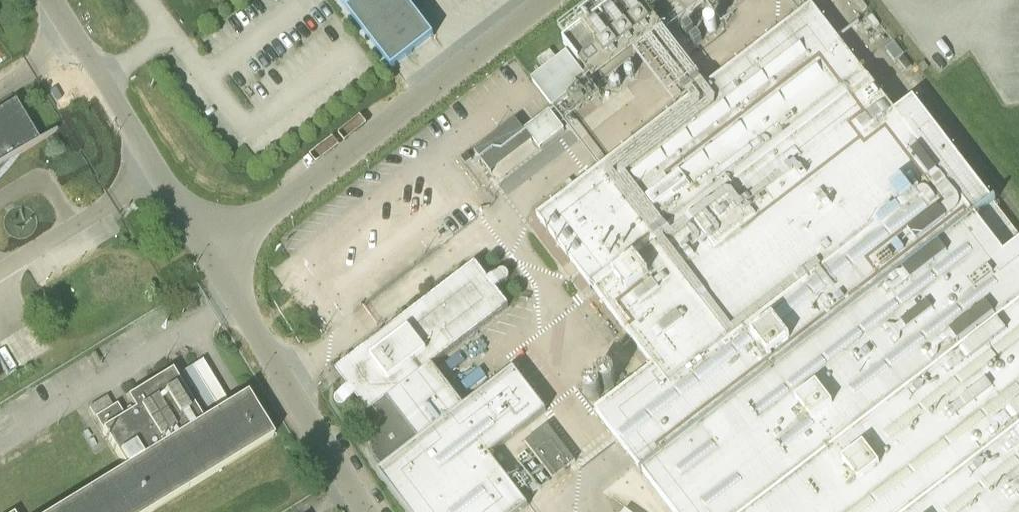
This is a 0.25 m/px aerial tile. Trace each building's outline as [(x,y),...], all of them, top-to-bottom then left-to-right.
[(393,69),(434,37),(406,0),(339,0),(393,69)] [(662,28),(651,13),(660,5),(656,0),(622,0),(565,43),(594,81),(645,42),(662,28)] [(707,87),(690,100),(538,217),(654,368),(596,413),(673,511),(1018,511),(1018,236),(994,204),(996,203),(995,201),(993,202),(914,99),(895,114),(812,6),(707,87)] [(579,109),(598,95),(567,53),(532,79),(553,108),(569,97),(579,109)] [(15,100),(0,110),(0,172),(10,161),(56,133),(55,131),(39,140),(15,100)] [(565,130),(550,111),(525,130),(539,149),(565,130)] [(476,264),(384,335),(387,340),(375,349),(371,345),(336,372),(349,388),(338,397),(337,398),(336,399),(336,401),(337,404),(338,406),(341,408),(344,408),(352,402),(356,398),(369,415),(374,411),(384,423),(376,429),(373,437),(371,445),(372,452),(375,460),(414,511),(522,511),(528,507),(489,455),(545,415),(512,371),(464,407),(433,366),(437,362),(509,307),(497,291),(508,282),(509,281),(510,278),(510,276),(508,273),(507,272),(504,271),(502,271),(500,272),(493,278),(489,281),(476,264)] [(228,403),(203,361),(182,373),(208,416),(228,403)] [(172,371),(127,398),(135,410),(125,417),(117,404),(95,418),(126,468),(54,511),(152,511),(273,437),(247,394),(203,421),(172,371)] [(90,407),(95,416),(112,405),(107,397),(90,407)] [(554,479),(576,462),(548,426),(526,443),(554,479)]
